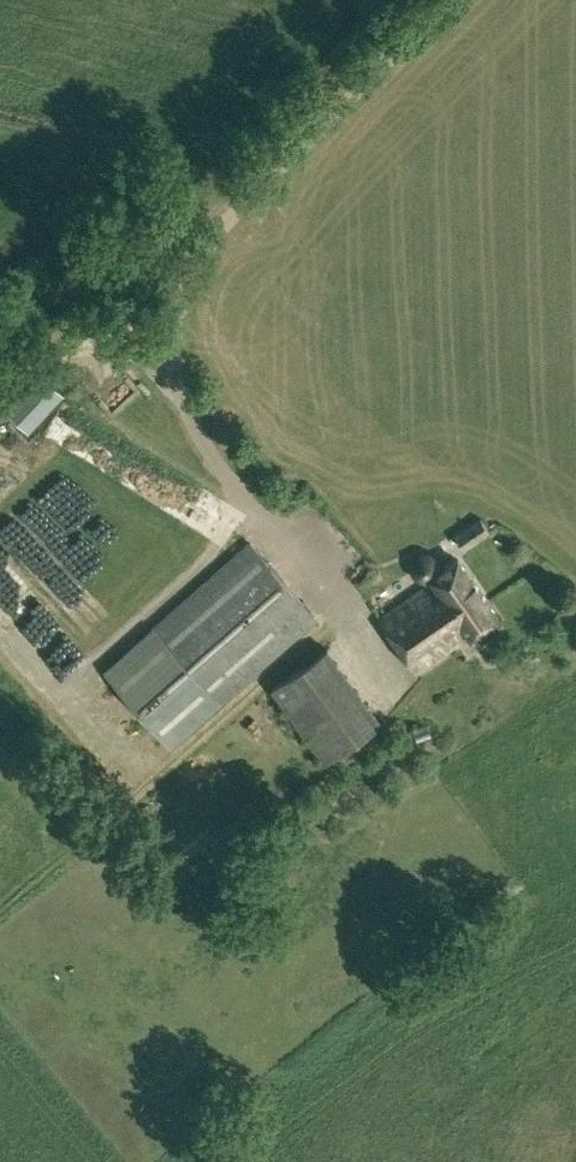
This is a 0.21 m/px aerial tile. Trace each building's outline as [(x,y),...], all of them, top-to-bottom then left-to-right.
[(134,379),(111,395),(87,360),(74,369),(113,425),(148,401),(134,379)] [(7,411),(29,432),(63,397),(41,375),(7,411)] [(53,448),(41,459),(53,472),(65,461),(53,448)] [(221,534),(235,509),(222,502),(209,527),(221,534)] [(454,534),(465,550),(490,533),(479,517),(454,534)] [(104,671),(173,748),(319,618),(250,541),(104,671)] [(431,549),(427,548),(424,548),(422,549),(420,550),(417,552),(415,554),(414,557),(413,560),(412,563),(413,566),(414,569),(415,571),(418,574),(420,575),(422,576),(426,577),(429,577),(432,576),(434,575),(437,573),(439,571),(440,569),(441,565),(441,561),(441,559),(440,557),(439,554),(437,552),(434,550),(431,549)] [(382,619),(404,652),(409,637),(453,607),(462,620),(487,603),(459,560),(431,578),(435,584),(382,619)] [(404,652),(416,670),(474,632),(482,643),(501,630),(493,620),(496,617),(487,603),(462,620),(453,607),(409,637),(404,652)] [(331,758),(337,765),(345,759),(341,753),(348,748),(354,755),(373,742),(367,734),(371,731),(373,733),(379,729),(377,726),(383,722),(328,647),(272,688),(326,762),(331,758)]
